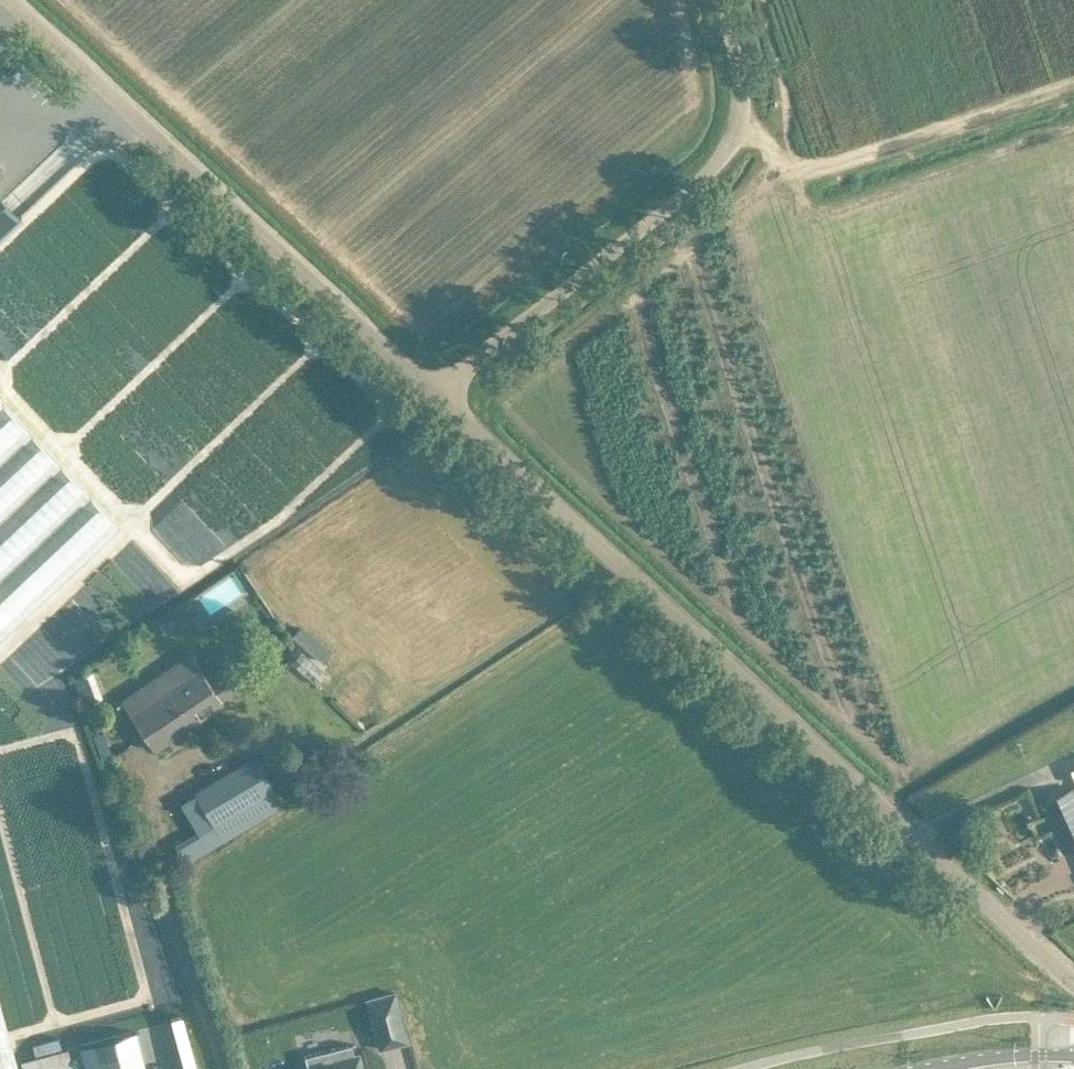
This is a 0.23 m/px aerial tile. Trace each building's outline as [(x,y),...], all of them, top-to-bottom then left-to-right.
[(10,228),(9,227),(0,218),(0,237),(10,228)] [(0,403),(0,636),(119,524),(2,401),(0,403)] [(189,597),(174,607),(182,618),(197,607),(191,598),(189,597)] [(332,649),(303,627),(297,635),(307,643),(304,646),(323,660),(332,649)] [(304,654),(306,652),(298,646),(288,659),(317,682),(326,671),(304,654)] [(206,675),(199,665),(190,651),(121,699),(130,711),(155,749),(238,693),(226,674),(220,665),(206,675)] [(77,676),(74,677),(84,703),(102,697),(93,671),(77,676)] [(254,757),(196,791),(205,806),(224,839),(282,805),(254,757)] [(1073,845),(1073,787),(1062,793),(1042,802),(1064,850),(1073,845)] [(395,991),(367,999),(381,1048),(408,1040),(395,991)] [(0,999),(0,1068),(19,1068),(0,999)] [(304,1067),(304,1068),(363,1068),(359,1052),(355,1054),(352,1043),(305,1055),(308,1066),(304,1067)] [(22,1059),(24,1068),(50,1068),(72,1063),(68,1046),(22,1059)] [(76,1063),(78,1068),(148,1068),(141,1046),(92,1059),(76,1063)]
